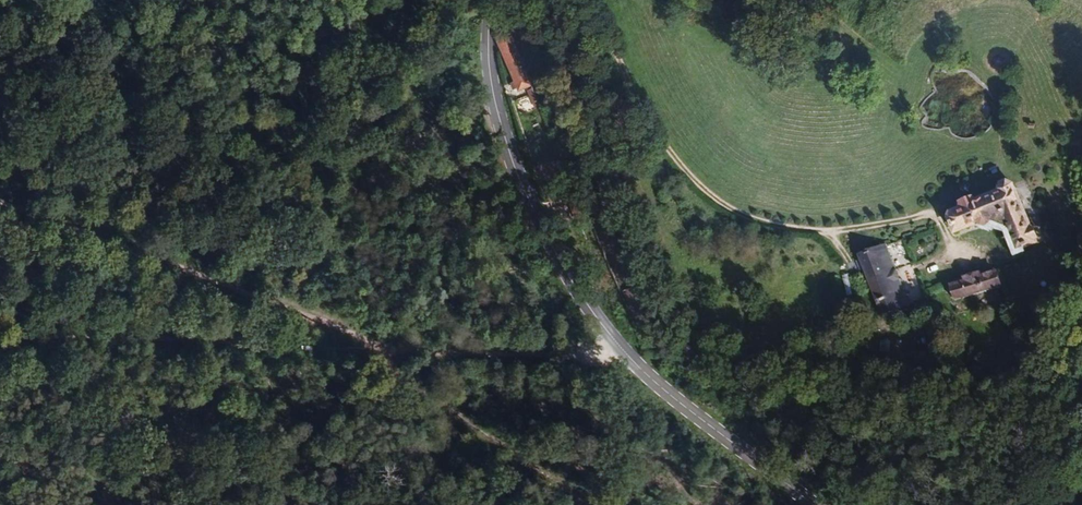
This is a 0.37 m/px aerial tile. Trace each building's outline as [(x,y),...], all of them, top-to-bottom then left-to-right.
[(545,128),(510,31),(496,29),(498,53),(500,64),(502,77),(512,96),(524,96),(536,129),(545,128)] [(1031,230),(1013,185),(1011,183),(1009,183),(1002,185),(1001,186),(999,192),(975,202),(975,201),(962,206),(963,208),(951,213),(949,218),(951,222),(953,228),(978,218),(980,223),(982,225),(987,225),(990,222),(1008,228),(1017,250),(1037,242),(1035,239),(1037,239),(1033,230),(1031,230)] [(955,233),(980,223),(978,218),(953,228),(955,233)] [(909,304),(886,245),(876,249),(900,308),(909,304)] [(900,308),(876,249),(859,256),(882,315),(900,308)] [(954,300),(1001,286),(997,271),(950,285),(954,300)] [(842,276),(846,296),(852,295),(848,274),(842,276)]
